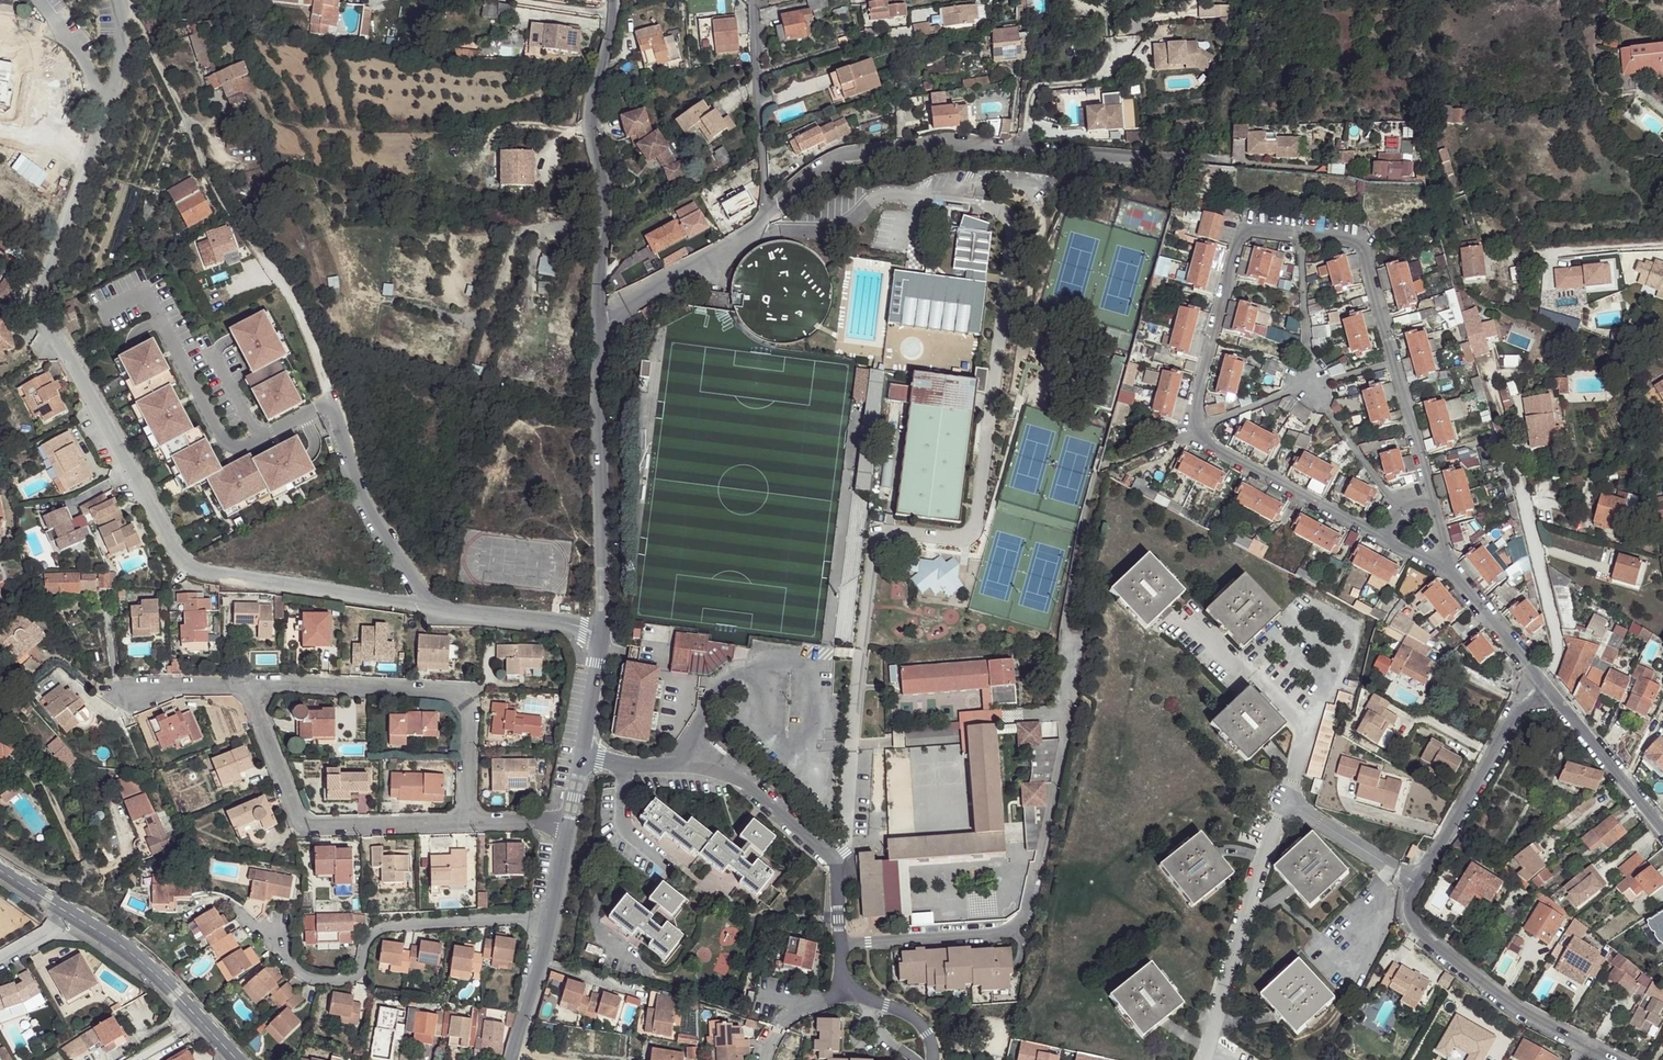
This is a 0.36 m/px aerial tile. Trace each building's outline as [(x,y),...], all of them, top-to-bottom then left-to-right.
[(339,1),(335,0),(272,0),(314,6),(310,33),(327,36),(334,38),(339,1)] [(776,27),(778,41),(786,40),(786,41),(805,37),(802,23),(812,21),(810,11),(829,6),(827,0),(806,0),(809,11),(782,17),(783,26),(776,27)] [(869,10),(870,20),(906,16),(905,4),(887,6),(886,0),(869,3),(870,10),(869,10)] [(484,6),(483,17),(507,20),(509,6),(499,5),(498,8),(484,6)] [(942,9),(944,28),(975,24),(974,20),(978,20),(976,5),(942,9)] [(1228,17),(1228,5),(1219,6),(1218,17),(1228,17)] [(833,11),(833,17),(842,15),(840,9),(833,11)] [(1017,20),(1026,20),(1026,10),(1016,10),(1017,20)] [(370,14),(363,13),(360,35),(367,36),(370,14)] [(1219,19),(1219,27),(1227,26),(1226,18),(1219,19)] [(712,19),(698,21),(701,49),(715,48),(738,45),(736,20),(713,22),(712,19)] [(933,34),(932,27),(929,28),(929,24),(914,26),(915,37),(933,34)] [(532,25),(530,48),(578,53),(580,28),(569,27),(569,29),(532,25)] [(659,26),(635,33),(640,52),(653,48),(658,65),(679,59),(672,36),(679,34),(678,31),(668,34),(669,37),(663,39),(659,26)] [(1017,29),(992,31),(993,62),(1025,59),(1026,53),(1027,35),(1018,36),(1017,29)] [(992,45),(992,31),(980,33),(982,46),(992,45)] [(201,77),(214,73),(203,33),(191,37),(201,77)] [(1157,54),(1154,54),(1155,67),(1169,66),(1169,62),(1174,61),(1175,65),(1186,65),(1185,62),(1192,62),(1207,69),(1213,57),(1200,50),(1197,50),(1197,42),(1156,45),(1157,54)] [(738,45),(715,48),(715,54),(739,51),(738,45)] [(1634,85),(1633,76),(1633,70),(1662,67),(1662,63),(1662,47),(1621,51),(1625,86),(1634,85)] [(871,61),(835,73),(841,88),(845,99),(880,87),(871,61)] [(1186,65),(1186,66),(1192,65),(1206,72),(1207,69),(1192,62),(1185,62),(1186,65)] [(1633,76),(1662,73),(1662,63),(1662,67),(1633,70),(1633,76)] [(243,64),(205,79),(207,85),(211,83),(214,89),(222,85),(227,98),(241,92),(236,79),(247,74),(243,64)] [(841,88),(835,73),(830,75),(835,90),(841,88)] [(236,79),(241,92),(253,88),(247,74),(236,79)] [(989,83),(988,77),(963,81),(964,87),(989,83)] [(241,92),(227,98),(230,105),(244,99),(241,92)] [(930,94),(931,108),(947,106),(945,92),(930,94)] [(1103,107),(1085,109),(1087,132),(1122,129),(1119,94),(1102,96),(1103,107)] [(701,103),(679,118),(687,131),(700,122),(712,139),(726,130),(727,129),(715,111),(713,112),(710,114),(706,109),(701,103)] [(1430,106),(1429,118),(1438,119),(1439,107),(1430,106)] [(966,107),(931,111),(934,130),(957,127),(957,125),(968,124),(966,107)] [(1438,119),(1438,123),(1450,123),(1450,122),(1464,123),(1464,113),(1460,113),(1460,110),(1451,110),(1451,107),(1439,107),(1438,119)] [(620,118),(627,138),(630,137),(636,135),(639,144),(636,146),(645,159),(653,160),(656,158),(664,169),(668,181),(685,175),(680,162),(676,164),(673,156),(660,136),(653,134),(652,135),(644,110),(620,118)] [(818,128),(794,140),(801,154),(818,145),(824,142),(826,145),(851,133),(841,112),(829,116),(832,123),(818,129),(818,128)] [(728,116),(721,120),(727,129),(726,130),(728,132),(736,127),(728,116)] [(687,131),(679,118),(675,121),(686,138),(699,128),(709,142),(712,139),(700,122),(687,131)] [(1001,128),(1000,132),(1009,133),(1011,121),(1002,120),(1001,128)] [(1233,126),(1232,139),(1248,139),(1248,134),(1248,125),(1233,126)] [(1140,132),(1125,132),(1125,142),(1140,141),(1140,132)] [(1248,134),(1248,139),(1247,153),(1265,154),(1265,150),(1275,150),(1275,154),(1275,158),(1299,158),(1299,139),(1276,139),(1276,134),(1248,134)] [(636,135),(630,137),(634,148),(636,146),(639,144),(636,135)] [(1451,190),(1453,195),(1459,193),(1456,184),(1457,183),(1449,162),(1449,161),(1441,138),(1434,141),(1441,161),(1441,162),(1446,177),(1447,177),(1452,190),(1451,190)] [(794,140),(789,143),(796,156),(801,154),(794,140)] [(1345,170),(1344,177),(1370,183),(1401,184),(1401,177),(1410,178),(1413,142),(1401,141),(1400,155),(1400,158),(1391,158),(1391,155),(1378,154),(1378,164),(1375,164),(1374,176),(1358,175),(1358,172),(1345,170)] [(1346,143),(1337,143),(1337,152),(1346,152),(1346,143)] [(723,148),(715,153),(723,166),(731,161),(723,148)] [(501,152),(501,186),(533,186),(533,166),(531,166),(531,162),(533,162),(534,152),(501,152)] [(1354,152),(1333,153),(1332,164),(1341,165),(1341,164),(1353,164),(1354,152)] [(761,184),(761,171),(754,172),(755,183),(752,185),(753,188),(761,184)] [(1196,174),(1192,192),(1202,194),(1206,176),(1196,174)] [(1206,176),(1202,194),(1210,196),(1214,178),(1206,176)] [(211,214),(191,180),(168,193),(188,227),(211,214)] [(720,207),(728,221),(755,206),(746,191),(737,197),(734,192),(726,196),(729,202),(720,207)] [(909,232),(912,212),(901,210),(898,230),(909,232)] [(879,225),(896,228),(899,215),(882,211),(879,225)] [(1189,212),(1187,220),(1199,224),(1201,215),(1189,212)] [(894,271),(888,324),(980,335),(986,282),(985,282),(991,233),(981,232),(984,215),(969,213),(967,230),(958,229),(953,269),(966,271),(965,280),(894,271)] [(1204,214),(1198,236),(1219,242),(1225,220),(1204,214)] [(657,228),(644,235),(654,254),(683,239),(674,223),(659,231),(657,228)] [(208,241),(197,245),(205,267),(216,263),(213,252),(220,250),(219,246),(233,241),(229,229),(227,229),(226,226),(206,234),(208,241)] [(890,237),(888,250),(904,253),(906,239),(890,237)] [(1184,283),(1183,290),(1204,295),(1205,293),(1217,248),(1217,245),(1199,241),(1188,284),(1184,283)] [(1461,245),(1465,280),(1485,278),(1482,248),(1479,248),(1478,243),(1461,245)] [(1237,275),(1248,278),(1255,250),(1245,247),(1237,275)] [(1248,278),(1247,281),(1265,286),(1265,284),(1276,287),(1281,271),(1282,265),(1283,261),(1275,259),(1277,253),(1256,247),(1255,250),(1248,278)] [(1217,248),(1205,293),(1215,295),(1227,250),(1217,248)] [(1338,287),(1340,293),(1354,289),(1345,255),(1343,250),(1336,249),(1338,257),(1327,260),(1329,267),(1319,269),(1321,278),(1331,275),(1334,288),(1338,287)] [(537,274),(558,278),(562,259),(541,254),(537,274)] [(1350,256),(1351,271),(1359,270),(1357,255),(1350,256)] [(1158,257),(1154,275),(1160,277),(1163,278),(1166,267),(1171,268),(1173,261),(1158,257)] [(1394,289),(1401,315),(1414,311),(1413,305),(1417,304),(1414,293),(1411,285),(1405,260),(1387,265),(1388,268),(1394,289)] [(1655,262),(1654,265),(1646,262),(1644,266),(1639,264),(1636,272),(1641,274),(1638,283),(1660,292),(1659,293),(1662,294),(1662,265),(1655,262)] [(1282,265),(1281,271),(1293,274),(1294,267),(1291,266),(1291,267),(1282,265)] [(1306,269),(1307,284),(1318,280),(1315,266),(1306,269)] [(1612,284),(1610,266),(1557,271),(1559,289),(1612,284)] [(1377,271),(1383,291),(1394,289),(1388,268),(1377,271)] [(19,281),(10,272),(6,278),(16,285),(19,281)] [(1154,275),(1149,290),(1158,293),(1161,281),(1159,281),(1160,277),(1154,275)] [(16,285),(6,278),(0,286),(0,296),(5,300),(16,285)] [(1411,285),(1414,293),(1416,292),(1417,295),(1425,292),(1421,280),(1411,285)] [(1289,291),(1291,283),(1281,281),(1279,289),(1289,291)] [(1149,290),(1146,302),(1159,306),(1162,294),(1158,293),(1149,290)] [(1438,314),(1452,327),(1459,325),(1464,324),(1456,294),(1455,291),(1446,293),(1451,310),(1438,314)] [(1470,342),(1475,358),(1490,354),(1477,309),(1464,313),(1459,294),(1456,294),(1464,324),(1468,337),(1470,342)] [(1242,301),(1233,335),(1251,340),(1259,335),(1265,337),(1267,329),(1254,325),(1255,323),(1270,327),(1273,317),(1270,316),(1271,310),(1267,309),(1267,308),(1242,301)] [(1308,308),(1310,317),(1323,312),(1324,311),(1322,303),(1308,308)] [(1175,349),(1174,355),(1187,359),(1188,356),(1198,359),(1204,338),(1193,335),(1200,311),(1200,309),(1183,304),(1173,339),(1164,337),(1162,345),(1171,347),(1171,348),(1175,349)] [(65,311),(71,321),(77,318),(71,308),(65,311)] [(1200,311),(1193,335),(1204,338),(1210,314),(1200,311)] [(267,312),(263,314),(270,327),(274,325),(267,312)] [(1310,317),(1312,328),(1325,326),(1324,315),(1323,312),(1310,317)] [(1356,352),(1358,358),(1372,354),(1366,332),(1365,329),(1361,315),(1360,312),(1343,317),(1352,353),(1356,352)] [(1361,315),(1365,329),(1376,326),(1372,312),(1361,315)] [(1312,340),(1314,351),(1328,348),(1325,338),(1329,337),(1328,335),(1342,331),(1341,323),(1340,323),(1338,313),(1324,315),(1325,326),(1312,328),(1313,338),(1312,340)] [(1419,321),(1417,313),(1409,315),(1411,323),(1419,321)] [(268,422),(301,405),(289,383),(285,375),(278,361),(282,359),(286,357),(274,336),(270,327),(263,314),(230,331),(253,375),(246,379),(268,422)] [(5,361),(3,352),(14,349),(6,318),(0,319),(0,363),(5,361)] [(1289,319),(1287,330),(1297,332),(1299,321),(1289,319)] [(1459,325),(1463,338),(1468,337),(1464,324),(1459,325)] [(1265,338),(1288,346),(1292,334),(1269,327),(1265,338)] [(1419,381),(1419,384),(1426,382),(1433,380),(1432,374),(1436,373),(1430,353),(1427,342),(1425,334),(1421,336),(1419,330),(1406,333),(1413,358),(1416,371),(1417,376),(1419,381)] [(1619,336),(1619,343),(1635,343),(1635,331),(1618,331),(1619,336)] [(274,336),(286,357),(290,355),(279,333),(274,336)] [(1135,339),(1126,373),(1136,376),(1138,367),(1135,366),(1138,354),(1139,354),(1143,341),(1135,339)] [(1427,342),(1430,353),(1437,351),(1434,340),(1427,342)] [(175,385),(153,342),(120,359),(127,373),(131,381),(142,402),(137,405),(144,419),(148,427),(160,449),(165,446),(177,467),(188,489),(207,479),(224,512),(238,504),(246,500),(267,489),(270,495),(284,488),(292,483),(313,472),(296,439),(253,462),(250,456),(221,471),(199,428),(193,431),(170,387),(175,385)] [(1462,345),(1468,364),(1476,362),(1475,358),(1470,342),(1462,345)] [(1326,365),(1334,360),(1330,352),(1321,356),(1326,365)] [(1227,355),(1216,397),(1226,399),(1225,403),(1230,404),(1237,399),(1236,396),(1245,360),(1227,355)] [(1402,361),(1406,374),(1416,371),(1413,358),(1402,361)] [(127,373),(120,359),(114,362),(121,376),(127,373)] [(282,359),(278,361),(285,375),(290,373),(282,359)] [(1268,383),(1267,386),(1281,389),(1283,381),(1280,381),(1283,375),(1281,374),(1284,367),(1287,366),(1272,359),(1266,373),(1263,381),(1268,383)] [(1187,361),(1184,370),(1194,373),(1197,364),(1187,361)] [(1329,370),(1332,377),(1346,373),(1344,366),(1340,365),(1329,370)] [(1153,416),(1155,419),(1170,423),(1171,420),(1177,398),(1184,373),(1165,368),(1163,376),(1147,372),(1144,381),(1161,385),(1153,416)] [(873,371),(857,369),(853,402),(866,403),(868,383),(871,383),(873,371)] [(871,383),(868,383),(866,403),(854,491),(869,493),(885,372),(873,371),(871,383)] [(1257,378),(1263,381),(1266,373),(1261,371),(1257,378)] [(55,391),(51,385),(54,383),(48,372),(21,387),(27,397),(27,398),(31,396),(40,414),(44,422),(65,411),(55,391)] [(1426,382),(1427,385),(1437,382),(1439,372),(1436,373),(1432,374),(1433,380),(1426,382)] [(968,458),(976,380),(913,373),(911,387),(890,384),(888,401),(910,403),(905,452),(929,454),(928,464),(940,465),(939,482),(951,484),(952,475),(951,475),(953,456),(968,458)] [(1126,373),(1123,385),(1131,387),(1133,387),(1136,376),(1126,373)] [(1472,380),(1476,395),(1484,393),(1480,378),(1472,380)] [(1559,389),(1559,394),(1568,394),(1568,378),(1555,379),(1556,389),(1559,389)] [(142,402),(131,381),(125,383),(137,405),(142,402)] [(294,381),(289,383),(301,405),(305,402),(294,381)] [(54,383),(51,385),(55,391),(60,388),(57,382),(54,383)] [(1662,402),(1662,382),(1654,387),(1662,402)] [(1362,388),(1373,430),(1391,425),(1380,384),(1362,388)] [(1123,385),(1112,424),(1121,426),(1124,416),(1127,417),(1130,406),(1132,407),(1134,399),(1129,398),(1131,387),(1123,385)] [(1499,390),(1506,412),(1512,410),(1506,389),(1499,390)] [(1540,449),(1541,455),(1549,454),(1549,453),(1563,451),(1561,436),(1556,437),(1555,428),(1550,395),(1524,399),(1532,450),(1540,449)] [(34,417),(40,414),(31,396),(27,398),(27,397),(24,399),(34,417)] [(1252,403),(1250,396),(1238,398),(1241,407),(1252,403)] [(1263,408),(1268,421),(1278,407),(1291,414),(1305,424),(1312,413),(1296,406),(1297,405),(1291,397),(1263,408)] [(1177,398),(1171,420),(1181,423),(1187,401),(1177,398)] [(1425,403),(1438,452),(1452,449),(1450,443),(1454,442),(1449,421),(1447,413),(1444,403),(1440,404),(1438,399),(1425,403)] [(1449,421),(1467,416),(1463,399),(1447,404),(1450,413),(1447,413),(1449,421)] [(1345,415),(1335,400),(1331,409),(1338,419),(1345,415)] [(1480,407),(1482,413),(1490,411),(1488,404),(1480,407)] [(144,419),(137,405),(131,408),(139,422),(144,419)] [(1205,412),(1207,417),(1219,415),(1219,414),(1225,412),(1223,405),(1217,406),(1217,405),(1205,408),(1205,412)] [(1233,438),(1236,439),(1272,458),(1280,443),(1278,435),(1273,432),(1271,437),(1255,429),(1247,424),(1248,423),(1242,420),(1237,424),(1240,425),(1233,438)] [(1493,423),(1498,440),(1503,439),(1498,422),(1497,422),(1493,423)] [(160,449),(148,427),(143,430),(154,452),(160,449)] [(1351,432),(1353,436),(1361,431),(1358,427),(1351,432)] [(1297,440),(1295,446),(1306,451),(1312,438),(1300,434),(1288,431),(1287,435),(1297,440)] [(64,475),(71,489),(92,477),(83,460),(78,462),(75,457),(77,455),(77,454),(77,453),(73,445),(75,444),(69,432),(42,446),(58,478),(64,475)] [(1336,446),(1344,457),(1351,451),(1344,440),(1336,446)] [(1359,446),(1364,454),(1380,449),(1378,442),(1366,444),(1359,446)] [(83,460),(75,444),(73,445),(77,453),(77,454),(77,455),(75,457),(78,462),(83,460)] [(1450,458),(1451,461),(1461,458),(1458,450),(1450,452),(1451,458),(1450,458)] [(1291,468),(1293,470),(1312,479),(1327,487),(1330,489),(1340,469),(1332,463),(1329,468),(1305,455),(1300,452),(1291,468)] [(1381,457),(1388,482),(1399,479),(1405,477),(1405,474),(1400,459),(1398,452),(1381,457)] [(1179,472),(1179,473),(1214,491),(1216,488),(1221,491),(1228,478),(1182,454),(1174,469),(1179,472)] [(1400,459),(1405,474),(1415,471),(1411,456),(1400,459)] [(188,489),(177,467),(171,470),(182,492),(188,489)] [(1444,471),(1458,521),(1471,517),(1469,512),(1473,511),(1463,472),(1462,473),(1460,467),(1444,471)] [(313,472),(292,483),(295,489),(316,478),(313,472)] [(1399,479),(1402,487),(1418,483),(1416,474),(1405,477),(1399,479)] [(61,494),(71,489),(64,475),(58,478),(54,481),(61,494)] [(1333,491),(1346,497),(1353,481),(1349,479),(1348,480),(1340,476),(1336,485),(1333,491)] [(1131,490),(1142,496),(1146,488),(1147,484),(1136,478),(1131,490)] [(1504,485),(1507,497),(1514,495),(1509,478),(1504,479),(1505,484),(1504,485)] [(1312,479),(1306,489),(1322,497),(1327,487),(1312,479)] [(1353,481),(1346,497),(1369,510),(1377,493),(1373,491),(1372,491),(1353,481)] [(1239,500),(1237,504),(1272,522),(1274,519),(1279,522),(1286,509),(1241,485),(1233,498),(1239,500)] [(284,488),(270,495),(273,500),(287,493),(284,488)] [(1142,496),(1154,502),(1158,495),(1146,488),(1142,496)] [(267,489),(246,500),(249,506),(270,495),(267,489)] [(1602,496),(1594,526),(1627,535),(1633,514),(1623,511),(1628,495),(1618,492),(1616,500),(1602,496)] [(123,521),(114,500),(108,503),(104,494),(80,507),(83,515),(90,512),(95,522),(97,521),(101,530),(99,531),(108,551),(125,543),(127,547),(128,550),(141,544),(133,526),(127,528),(120,531),(117,523),(123,521)] [(1628,495),(1623,511),(1633,514),(1638,498),(1628,495)] [(1659,525),(1662,524),(1662,498),(1657,499),(1656,495),(1653,496),(1658,520),(1659,525)] [(1170,501),(1167,509),(1179,516),(1182,509),(1183,508),(1170,501)] [(1512,520),(1513,519),(1519,516),(1515,503),(1508,505),(1512,520)] [(238,504),(224,512),(227,517),(241,510),(238,504)] [(61,552),(75,546),(85,541),(80,530),(74,533),(67,519),(71,517),(67,508),(52,514),(51,511),(44,512),(46,517),(43,518),(49,531),(45,533),(50,544),(56,542),(61,552)] [(1182,509),(1179,516),(1186,519),(1189,513),(1182,509)] [(1189,513),(1186,519),(1197,525),(1200,518),(1189,513)] [(1297,532),(1295,535),(1330,553),(1332,550),(1338,553),(1344,540),(1298,516),(1291,529),(1297,532)] [(1516,535),(1516,539),(1524,537),(1519,516),(1513,519),(1514,526),(1516,535)] [(73,522),(71,517),(67,519),(74,533),(80,530),(76,521),(73,522)] [(1211,518),(1205,529),(1217,535),(1221,524),(1211,518)] [(1498,528),(1502,533),(1514,526),(1513,519),(1512,520),(1498,528)] [(1463,523),(1476,541),(1484,536),(1474,520),(1463,523)] [(127,528),(123,521),(117,523),(120,531),(127,528)] [(1352,532),(1346,542),(1354,546),(1359,536),(1352,532)] [(1237,534),(1232,544),(1248,552),(1252,542),(1237,534)] [(1511,557),(1513,565),(1521,560),(1529,557),(1524,537),(1516,539),(1514,540),(1507,545),(1509,549),(1506,549),(1508,558),(1511,557)] [(1490,588),(1492,590),(1506,578),(1502,574),(1484,551),(1490,547),(1484,540),(1465,556),(1467,558),(1490,588)] [(85,541),(75,546),(79,555),(89,551),(85,541)] [(1252,542),(1248,552),(1261,558),(1267,548),(1253,541),(1252,542)] [(125,543),(108,551),(110,555),(127,547),(125,543)] [(141,544),(128,550),(129,552),(142,546),(141,544)] [(1355,562),(1353,566),(1389,584),(1391,581),(1396,584),(1402,571),(1357,547),(1350,559),(1355,562)] [(1484,551),(1502,574),(1508,569),(1490,547),(1484,551)] [(1110,592),(1146,629),(1184,593),(1147,555),(1110,592)] [(1620,556),(1613,578),(1622,580),(1621,583),(1635,587),(1635,586),(1641,587),(1647,566),(1641,564),(1642,563),(1620,556)] [(1521,560),(1531,599),(1538,597),(1529,557),(1521,560)] [(959,565),(907,558),(905,571),(918,573),(917,586),(945,590),(945,594),(953,595),(953,591),(956,591),(959,565)] [(1460,563),(1484,593),(1490,588),(1467,558),(1460,563)] [(1577,626),(1568,589),(1566,588),(1571,581),(1548,566),(1547,566),(1565,638),(1569,648),(1568,651),(1559,678),(1574,696),(1598,647),(1599,647),(1602,640),(1592,637),(1578,633),(1578,631),(1577,626)] [(99,589),(108,589),(108,573),(99,573),(99,579),(96,579),(96,574),(45,576),(47,588),(61,587),(61,594),(80,593),(80,590),(96,590),(96,587),(99,587),(99,589)] [(1307,574),(1303,581),(1311,586),(1315,579),(1307,574)] [(1205,611),(1242,649),(1280,613),(1243,575),(1205,611)] [(1315,588),(1337,599),(1340,592),(1319,580),(1315,588)] [(1437,627),(1445,621),(1447,618),(1451,623),(1463,614),(1435,580),(1416,595),(1422,603),(1418,607),(1425,616),(1435,608),(1438,612),(1430,619),(1437,627)] [(1502,598),(1509,605),(1520,593),(1514,587),(1513,588),(1506,583),(1500,589),(1506,594),(1502,598)] [(1357,599),(1360,591),(1354,589),(1350,596),(1357,599)] [(185,613),(206,612),(211,612),(210,600),(203,600),(197,600),(197,594),(178,595),(178,605),(184,604),(185,613)] [(1528,627),(1534,634),(1545,625),(1543,615),(1538,618),(1522,598),(1508,609),(1525,630),(1528,627)] [(1392,614),(1385,625),(1389,627),(1390,627),(1394,621),(1399,613),(1406,604),(1402,600),(1398,604),(1392,614)] [(132,631),(149,630),(150,634),(159,634),(158,601),(141,602),(141,607),(131,607),(132,631)] [(284,619),(284,601),(275,601),(275,619),(284,619)] [(234,605),(234,625),(258,625),(258,639),(272,639),(272,618),(271,618),(271,607),(259,606),(259,605),(234,605)] [(1374,608),(1370,617),(1383,624),(1387,615),(1374,608)] [(208,652),(206,612),(185,613),(185,626),(186,632),(181,632),(181,645),(182,645),(183,649),(190,649),(190,653),(208,652)] [(1394,621),(1390,627),(1396,631),(1407,636),(1424,646),(1430,637),(1413,628),(1415,624),(1406,619),(1408,618),(1399,613),(1394,621)] [(41,631),(35,623),(32,625),(23,614),(0,635),(0,649),(2,648),(16,664),(27,654),(18,644),(19,643),(20,644),(23,644),(26,642),(27,640),(27,639),(27,636),(30,640),(41,631)] [(1598,647),(1574,696),(1590,716),(1600,693),(1610,672),(1617,657),(1616,657),(1624,639),(1628,631),(1617,626),(1613,634),(1607,631),(1607,630),(1604,629),(1608,622),(1594,614),(1587,630),(1585,632),(1593,635),(1592,637),(1602,640),(1599,647),(1598,647)] [(312,648),(330,648),(330,615),(303,615),(303,645),(312,645),(312,648)] [(1466,630),(1459,622),(1452,627),(1459,636),(1466,630)] [(387,625),(376,624),(375,628),(362,628),(361,645),(353,644),(352,665),(361,666),(361,662),(361,657),(393,658),(393,643),(386,643),(387,625)] [(1578,633),(1592,637),(1593,635),(1585,632),(1587,630),(1577,626),(1578,631),(1578,633)] [(1389,627),(1386,632),(1393,636),(1396,631),(1390,627),(1389,627)] [(1525,630),(1530,637),(1534,634),(1528,627),(1525,630)] [(1638,637),(1648,643),(1653,634),(1643,628),(1638,637)] [(18,644),(27,654),(46,636),(41,631),(30,640),(27,636),(27,639),(27,640),(26,642),(23,644),(20,644),(19,643),(18,644)] [(708,637),(675,633),(670,672),(688,675),(688,672),(709,675),(728,660),(733,661),(735,646),(708,642),(708,637)] [(1464,645),(1481,666),(1495,654),(1478,634),(1464,645)] [(1520,637),(1530,649),(1534,646),(1529,641),(1528,642),(1523,635),(1520,637)] [(1380,657),(1374,668),(1380,671),(1379,672),(1387,676),(1389,671),(1399,676),(1401,673),(1425,686),(1430,674),(1425,671),(1430,661),(1424,658),(1429,648),(1424,646),(1407,636),(1393,663),(1380,657)] [(449,638),(418,637),(417,669),(426,669),(427,664),(448,665),(448,658),(449,646),(449,638)] [(542,647),(497,645),(497,659),(507,659),(506,676),(519,676),(519,669),(525,669),(542,670),(542,647)] [(449,646),(448,658),(457,659),(457,646),(449,646)] [(735,646),(734,658),(747,659),(747,647),(735,646)] [(27,654),(16,664),(21,669),(31,659),(27,654)] [(1500,686),(1512,693),(1513,691),(1513,690),(1509,684),(1514,681),(1511,678),(1513,674),(1513,671),(1512,668),(1506,661),(1509,659),(1506,654),(1502,658),(1504,661),(1499,665),(1505,672),(1509,678),(1500,686)] [(160,660),(160,675),(168,675),(168,667),(168,660),(160,660)] [(900,669),(902,695),(982,688),(991,687),(992,705),(1015,703),(1012,660),(900,669)] [(1430,661),(1425,671),(1430,674),(1436,664),(1430,661)] [(615,737),(627,664),(625,664),(623,666),(622,667),(621,669),(611,732),(611,733),(612,735),(613,736),(615,737)] [(659,670),(627,664),(615,737),(647,742),(649,730),(655,731),(658,715),(652,714),(654,698),(660,699),(663,683),(657,682),(659,670)] [(1632,696),(1627,709),(1645,717),(1651,705),(1652,705),(1659,688),(1649,683),(1654,674),(1638,667),(1632,678),(1638,681),(1632,696)] [(1610,672),(1600,693),(1621,703),(1631,681),(1610,672)] [(89,714),(86,709),(83,705),(85,704),(81,699),(79,700),(77,698),(70,689),(65,692),(60,686),(43,699),(49,707),(46,709),(66,734),(79,724),(82,724),(85,724),(89,721),(90,719),(90,716),(89,714)] [(991,687),(982,688),(983,712),(952,714),(953,724),(903,728),(903,727),(893,728),(894,748),(904,747),(903,733),(961,729),(962,752),(969,751),(967,728),(994,725),(995,734),(1017,733),(1017,725),(1002,726),(1000,710),(993,711),(992,705),(991,687)] [(1210,724),(1246,762),(1284,726),(1248,688),(1210,724)] [(1339,691),(1335,705),(1349,709),(1353,695),(1339,691)] [(1368,713),(1357,733),(1378,745),(1385,733),(1382,731),(1387,723),(1390,725),(1393,727),(1398,718),(1386,711),(1390,704),(1374,695),(1365,711),(1368,713)] [(524,697),(524,711),(547,712),(547,698),(524,697)] [(49,707),(43,699),(40,701),(46,709),(49,707)] [(18,710),(13,700),(7,703),(12,712),(18,710)] [(26,707),(30,712),(34,709),(30,703),(26,707)] [(493,703),(492,714),(495,714),(492,735),(504,737),(505,731),(513,732),(513,735),(522,736),(522,733),(530,734),(530,737),(540,738),(542,718),(516,715),(516,713),(507,712),(508,705),(493,703)] [(1327,704),(1307,775),(1321,779),(1341,708),(1327,704)] [(312,738),(335,738),(335,709),(322,710),(322,712),(308,713),(307,710),(305,708),(301,707),(298,707),(296,709),(294,711),(293,713),(293,716),(294,718),(296,721),(299,722),(300,741),(312,741),(312,738)] [(168,720),(166,715),(150,722),(160,745),(179,736),(180,738),(189,734),(193,743),(202,739),(190,711),(182,715),(180,712),(170,716),(172,718),(168,720)] [(437,730),(437,714),(423,714),(423,719),(406,719),(406,716),(390,716),(390,746),(406,746),(406,737),(423,737),(423,730),(437,730)] [(1017,733),(1017,735),(1027,747),(1029,753),(1031,761),(1032,771),(1029,783),(1022,797),(1023,808),(1026,842),(1038,841),(1046,806),(1044,783),(1051,783),(1060,739),(1050,740),(1050,745),(1042,745),(1041,741),(1040,722),(1017,724),(1017,725),(1017,733)] [(1385,733),(1378,745),(1385,750),(1395,733),(1387,729),(1390,725),(1387,723),(1382,731),(1385,733)] [(969,751),(976,834),(1003,832),(995,734),(994,725),(967,728),(969,751)] [(0,732),(0,760),(4,756),(6,759),(17,748),(0,732)] [(1027,747),(1017,735),(1018,748),(1027,747)] [(179,736),(160,745),(162,750),(175,744),(174,741),(180,738),(179,736)] [(1662,773),(1662,741),(1661,739),(1645,756),(1647,757),(1662,773)] [(1442,770),(1454,777),(1463,761),(1451,755),(1442,750),(1444,746),(1432,740),(1421,760),(1431,765),(1442,770)] [(1453,751),(1444,746),(1442,750),(1451,755),(1453,751)] [(232,778),(254,769),(245,747),(212,760),(221,784),(233,779),(232,778)] [(56,755),(58,757),(65,751),(63,749),(56,755)] [(56,759),(61,766),(63,764),(69,759),(72,757),(67,750),(65,751),(58,757),(56,759)] [(1361,785),(1357,797),(1383,804),(1396,808),(1403,783),(1387,779),(1387,781),(1385,786),(1379,784),(1380,779),(1381,774),(1366,770),(1361,768),(1363,763),(1342,757),(1337,775),(1353,780),(1354,777),(1359,778),(1357,784),(1361,785)] [(1662,778),(1662,777),(1662,773),(1647,757),(1643,760),(1662,778)] [(69,759),(63,764),(66,768),(73,763),(69,759)] [(491,761),(492,792),(504,791),(504,789),(504,785),(528,784),(528,775),(536,775),(535,760),(491,761)] [(305,762),(305,771),(318,770),(317,761),(305,762)] [(1559,782),(1596,793),(1599,785),(1604,775),(1593,771),(1586,769),(1587,766),(1580,764),(1579,767),(1567,764),(1559,782)] [(1439,776),(1442,770),(1431,765),(1428,770),(1439,776)] [(350,793),(368,793),(368,775),(340,775),(340,770),(327,770),(327,778),(327,793),(350,793)] [(221,784),(216,771),(211,773),(217,790),(242,780),(240,775),(232,778),(233,779),(221,784)] [(116,781),(123,799),(144,791),(137,772),(116,781)] [(425,802),(425,796),(444,797),(445,775),(391,774),(391,798),(399,798),(399,801),(425,802)] [(350,800),(350,793),(327,793),(327,778),(324,778),(324,801),(350,800)] [(1316,780),(1312,793),(1319,794),(1322,782),(1316,780)] [(1021,784),(1022,797),(1029,783),(1021,784)] [(1,797),(6,803),(17,795),(12,789),(1,797)] [(146,795),(124,803),(133,823),(145,818),(153,837),(146,840),(153,856),(170,849),(155,815),(154,815),(146,795)] [(240,842),(277,826),(264,797),(227,814),(240,842)] [(693,852),(699,857),(714,838),(691,820),(686,826),(654,800),(639,819),(646,824),(643,828),(659,841),(664,835),(669,829),(678,836),(673,842),(690,856),(693,852)] [(1580,805),(1586,812),(1593,806),(1588,800),(1580,805)] [(1573,811),(1578,817),(1578,818),(1586,812),(1580,805),(1573,811)] [(1559,814),(1564,819),(1567,816),(1563,811),(1559,814)] [(1561,822),(1565,828),(1578,817),(1573,811),(1567,816),(1564,819),(1561,822)] [(1582,840),(1592,852),(1604,842),(1607,846),(1617,837),(1619,840),(1626,834),(1612,817),(1594,831),(1594,830),(1582,840)] [(145,818),(133,823),(140,842),(138,844),(137,846),(142,860),(153,856),(146,840),(153,837),(145,818)] [(753,821),(739,838),(747,844),(750,846),(762,856),(775,839),(753,821)] [(669,829),(664,835),(673,842),(678,836),(669,829)] [(887,841),(888,861),(907,860),(917,860),(917,854),(930,853),(930,859),(976,855),(976,847),(981,847),(982,855),(1006,853),(1004,832),(1003,832),(976,834),(887,841)] [(714,838),(699,857),(722,875),(728,868),(732,862),(741,869),(736,875),(742,880),(739,884),(756,897),(774,875),(757,861),(751,869),(740,859),(743,855),(740,853),(717,834),(714,838)] [(1159,866),(1192,908),(1232,875),(1199,834),(1159,866)] [(1275,870),(1310,909),(1349,873),(1313,834),(1275,870)] [(1452,848),(1466,858),(1474,846),(1460,836),(1452,848)] [(1607,846),(1609,848),(1619,840),(1617,837),(1607,846)] [(1038,841),(1026,842),(1026,851),(1037,850),(1038,841)] [(1517,875),(1527,883),(1530,881),(1544,869),(1546,868),(1537,857),(1542,853),(1535,843),(1515,859),(1524,870),(1517,875)] [(495,844),(495,876),(524,876),(523,844),(495,844)] [(740,853),(743,855),(750,846),(747,844),(740,853)] [(382,867),(382,884),(404,883),(404,872),(409,872),(409,857),(382,858),(382,848),(372,848),(372,867),(382,867)] [(335,849),(315,849),(316,876),(335,876),(335,880),(352,880),(351,851),(335,852),(335,849)] [(467,882),(466,851),(456,851),(457,856),(451,857),(430,857),(431,883),(467,882)] [(883,918),(879,862),(874,862),(874,853),(860,854),(864,919),(883,918)] [(1619,870),(1627,879),(1645,864),(1638,854),(1619,870)] [(888,861),(879,862),(883,918),(900,917),(901,928),(912,927),(911,916),(907,860),(888,861)] [(732,862),(728,868),(736,875),(741,869),(732,862)] [(1629,904),(1644,891),(1649,898),(1662,887),(1662,882),(1657,875),(1656,876),(1650,869),(1646,863),(1645,864),(1627,879),(1616,888),(1629,904)] [(1456,903),(1466,910),(1476,894),(1491,903),(1503,884),(1472,864),(1450,900),(1456,903)] [(1607,885),(1591,866),(1589,868),(1598,879),(1596,882),(1602,889),(1607,885)] [(1506,867),(1502,872),(1516,881),(1526,889),(1529,885),(1527,883),(1517,875),(1506,867)] [(1579,906),(1579,907),(1602,889),(1596,882),(1598,879),(1589,868),(1564,887),(1571,896),(1579,906)] [(1530,881),(1537,889),(1551,878),(1544,869),(1530,881)] [(250,899),(264,902),(265,899),(266,895),(271,896),(289,899),(293,877),(250,870),(248,881),(253,881),(250,899)] [(152,886),(152,913),(176,913),(176,897),(191,897),(191,875),(162,875),(162,886),(152,886)] [(152,875),(152,886),(162,886),(162,875),(152,875)] [(649,900),(656,906),(659,909),(671,918),(684,901),(662,883),(649,900)] [(1536,898),(1574,921),(1575,919),(1549,899),(1540,892),(1536,898)] [(478,893),(478,908),(487,908),(487,893),(478,893)] [(652,917),(649,915),(625,896),(608,918),(631,936),(636,930),(641,924),(652,932),(647,938),(652,942),(648,946),(665,959),(683,937),(666,923),(661,930),(650,922),(653,918),(652,917)] [(1579,906),(1571,896),(1567,898),(1576,909),(1579,906)] [(242,907),(256,920),(262,914),(248,901),(242,907)] [(1452,910),(1462,917),(1466,910),(1456,903),(1452,910)] [(1525,930),(1548,945),(1564,919),(1541,905),(1525,930)] [(656,906),(649,915),(652,917),(659,909),(656,906)] [(211,945),(226,936),(221,928),(225,926),(219,917),(214,909),(195,921),(205,938),(211,946),(211,945)] [(1662,944),(1662,913),(1649,922),(1662,944)] [(219,917),(225,926),(228,924),(222,915),(219,917)] [(339,933),(353,932),(353,924),(365,923),(365,916),(353,916),(353,915),(305,917),(306,932),(306,934),(317,933),(317,944),(340,944),(339,933)] [(928,915),(911,916),(912,927),(931,926),(931,919),(928,919),(928,915)] [(1557,970),(1572,979),(1577,970),(1587,976),(1588,974),(1599,956),(1600,954),(1595,952),(1598,947),(1591,943),(1589,948),(1578,941),(1586,928),(1575,919),(1574,921),(1565,934),(1574,939),(1557,970)] [(205,938),(195,921),(189,925),(200,942),(205,938)] [(641,924),(636,930),(647,938),(652,932),(641,924)] [(354,943),(353,932),(339,933),(340,944),(354,943)] [(317,933),(306,934),(306,945),(317,944),(317,933)] [(230,951),(238,946),(230,934),(226,936),(211,945),(219,958),(230,951)] [(1518,937),(1510,951),(1518,955),(1521,949),(1520,948),(1524,941),(1518,937)] [(495,941),(485,939),(483,954),(483,958),(492,960),(512,963),(516,941),(506,939),(496,938),(495,941)] [(816,944),(790,938),(784,965),(810,971),(816,944)] [(403,945),(383,942),(379,963),(391,965),(400,967),(399,973),(407,974),(408,968),(411,952),(403,951),(403,945)] [(411,952),(408,968),(417,969),(418,963),(427,965),(439,966),(442,945),(420,942),(420,947),(412,946),(411,952)] [(603,950),(588,945),(586,952),(600,957),(603,950)] [(230,951),(232,955),(240,950),(238,946),(230,951)] [(480,974),(483,958),(483,954),(474,953),(474,950),(454,947),(451,969),(471,972),(480,974)] [(242,953),(240,950),(232,955),(223,961),(234,979),(259,962),(250,948),(242,953)] [(915,952),(901,953),(901,965),(898,965),(899,982),(907,981),(907,986),(926,985),(927,988),(935,987),(945,987),(945,992),(964,991),(963,986),(972,985),(972,988),(980,987),(980,992),(1010,991),(1009,976),(1012,975),(1010,949),(993,950),(983,951),(970,952),(970,949),(956,950),(946,950),(924,952),(924,949),(915,950),(915,952)] [(76,989),(80,995),(98,985),(81,955),(49,973),(63,996),(76,989)] [(1606,960),(1606,961),(1612,965),(1616,961),(1608,955),(1606,960)] [(1617,968),(1608,979),(1617,986),(1616,988),(1630,999),(1634,994),(1641,997),(1644,999),(1653,982),(1650,980),(1644,975),(1637,983),(1634,980),(1637,976),(1634,973),(1637,969),(1620,955),(1616,961),(1612,965),(1617,968)] [(1588,974),(1595,979),(1606,961),(1606,960),(1599,956),(1588,974)] [(512,963),(492,960),(491,967),(511,970),(512,963)] [(228,982),(234,979),(223,961),(217,965),(228,982)] [(1261,997),(1297,1036),(1335,1000),(1299,962),(1261,997)] [(270,992),(277,986),(275,984),(282,977),(271,964),(248,984),(261,1000),(270,992)] [(1109,997),(1141,1038),(1182,1005),(1150,964),(1109,997)] [(1393,964),(1381,984),(1389,989),(1391,988),(1404,996),(1405,996),(1406,995),(1419,1003),(1420,1001),(1431,983),(1420,977),(1419,980),(1414,977),(1415,975),(1401,967),(1400,968),(1393,964)] [(471,972),(451,969),(450,976),(470,979),(471,972)] [(1577,970),(1572,979),(1582,985),(1587,976),(1577,970)] [(15,984),(0,989),(0,1011),(22,1004),(31,998),(40,993),(28,972),(19,977),(21,980),(22,983),(16,987),(15,984)] [(562,982),(564,976),(551,972),(549,978),(562,982)] [(1653,982),(1659,986),(1662,982),(1655,975),(1650,980),(1653,982)] [(567,980),(561,1002),(579,1007),(577,1013),(585,1015),(587,1012),(590,999),(582,997),(585,986),(567,980)] [(1630,1025),(1647,1034),(1652,1025),(1658,1028),(1662,1021),(1658,1018),(1662,1009),(1662,990),(1659,986),(1653,982),(1644,999),(1636,1014),(1630,1025)] [(287,1003),(297,994),(287,983),(280,989),(273,995),(271,997),(280,1007),(282,1005),(283,1006),(287,1003)] [(261,1000),(248,984),(243,988),(257,1004),(261,1000)] [(277,986),(270,992),(273,995),(280,989),(277,986)] [(76,989),(63,996),(66,1003),(80,995),(76,989)] [(651,991),(645,1033),(671,1036),(673,1026),(679,1027),(680,1016),(674,1015),(676,1006),(676,1000),(677,998),(657,995),(658,993),(651,991)] [(293,1009),(304,1000),(298,993),(297,994),(287,1003),(288,1003),(293,1009)] [(353,1003),(354,997),(333,993),(329,1014),(341,1016),(350,1018),(349,1024),(358,1026),(361,1004),(353,1003)] [(590,999),(587,1012),(597,1015),(615,1020),(621,999),(603,993),(602,996),(592,993),(590,999)] [(1404,996),(1402,999),(1419,1008),(1423,1002),(1420,1001),(1419,1003),(1406,995),(1405,996),(1404,996)] [(627,996),(626,1001),(640,1006),(641,1000),(627,996)] [(1632,1012),(1636,1014),(1644,999),(1641,997),(1637,1007),(1636,1006),(1632,1012)] [(31,998),(22,1004),(24,1008),(34,1002),(31,998)] [(1358,998),(1352,1009),(1358,1013),(1365,1002),(1358,998)] [(561,1002),(559,1009),(577,1014),(577,1013),(579,1007),(561,1002)] [(287,1009),(290,1012),(293,1009),(288,1003),(284,1007),(286,1010),(287,1009)] [(111,1009),(113,1013),(121,1008),(119,1004),(111,1009)] [(475,1046),(474,1051),(500,1055),(504,1024),(484,1021),(486,1009),(480,1007),(480,1010),(475,1046)] [(404,1018),(404,1011),(378,1008),(375,1029),(395,1031),(396,1031),(398,1017),(404,1018)] [(270,1024),(284,1039),(301,1023),(290,1012),(287,1009),(286,1010),(270,1024)] [(442,1036),(445,1013),(436,1012),(436,1015),(417,1013),(418,1010),(410,1009),(407,1031),(414,1032),(413,1041),(433,1043),(434,1035),(442,1036)] [(457,1013),(445,1012),(445,1013),(442,1036),(450,1037),(449,1046),(468,1048),(468,1045),(475,1046),(480,1010),(472,1009),(471,1019),(456,1017),(457,1013)] [(507,1012),(506,1026),(512,1027),(517,1013),(507,1012)] [(1457,1014),(1436,1048),(1450,1056),(1455,1046),(1469,1054),(1466,1059),(1482,1059),(1495,1036),(1457,1014)] [(126,1042),(112,1018),(79,1038),(87,1051),(94,1045),(100,1041),(107,1053),(126,1042)] [(827,1059),(832,1059),(832,1052),(838,1053),(839,1039),(839,1032),(839,1020),(817,1019),(816,1032),(819,1032),(819,1041),(819,1052),(819,1059),(827,1059)] [(718,1037),(717,1025),(725,1025),(725,1021),(710,1022),(710,1037),(715,1037),(718,1037)] [(284,1039),(270,1024),(265,1029),(279,1044),(284,1039)] [(715,1037),(717,1049),(749,1048),(748,1040),(744,1040),(734,1041),(733,1037),(741,1036),(741,1035),(740,1027),(731,1028),(730,1024),(725,1025),(717,1025),(718,1037),(715,1037)] [(394,1038),(395,1031),(375,1029),(375,1036),(394,1038)] [(678,1035),(677,1043),(695,1045),(699,1046),(699,1038),(678,1035)] [(73,1059),(87,1051),(79,1038),(62,1049),(69,1059),(72,1059),(73,1059)] [(1560,1059),(1524,1040),(1514,1059),(1516,1059),(1559,1059),(1560,1059)] [(1022,1041),(1018,1058),(1028,1059),(1059,1059),(1059,1057),(1047,1055),(1049,1046),(1022,1041)] [(688,1048),(688,1059),(700,1059),(699,1046),(695,1045),(695,1048),(688,1048)] [(11,1059),(4,1047),(0,1049),(0,1056),(2,1059),(10,1059),(11,1059)] [(737,1059),(734,1059),(734,1056),(743,1056),(749,1055),(749,1048),(717,1049),(717,1059),(712,1059),(737,1059)] [(650,1059),(682,1059),(683,1054),(652,1049),(650,1059)] [(187,1050),(170,1059),(193,1059),(187,1050)] [(523,1059),(524,1059),(539,1059),(541,1053),(526,1051),(523,1059)]
